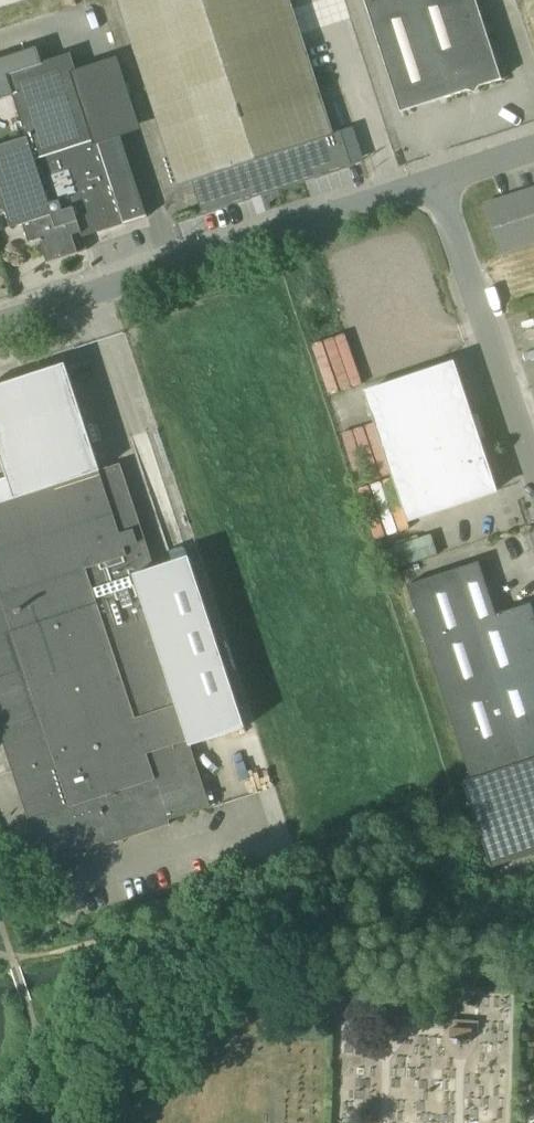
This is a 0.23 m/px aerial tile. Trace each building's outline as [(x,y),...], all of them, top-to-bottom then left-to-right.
[(289,0),(117,0),(177,186),(191,182),(201,213),(351,165),(340,131),(333,134),(289,0)] [(470,92),(501,81),(475,0),(363,0),(400,114),(470,92)] [(26,138),(0,146),(0,196),(11,230),(13,230),(12,229),(23,225),(28,244),(39,240),(47,263),(78,253),(87,250),(83,238),(147,217),(119,131),(98,138),(70,54),(42,63),(37,47),(0,59),(0,100),(12,96),(26,138)] [(533,242),(533,189),(485,205),(500,253),(533,242)] [(30,361),(40,358),(35,341),(24,344),(30,361)] [(0,386),(0,457),(7,479),(0,481),(0,736),(40,858),(75,847),(77,851),(104,842),(106,846),(170,825),(168,821),(210,807),(190,747),(245,729),(189,559),(155,570),(120,464),(100,471),(91,444),(101,440),(96,424),(86,428),(65,364),(0,386)] [(408,520),(494,491),(452,365),(366,393),(408,520)] [(204,543),(177,469),(157,477),(185,550),(204,543)] [(392,551),(399,571),(447,556),(440,536),(392,551)] [(478,562),(407,586),(470,779),(462,782),(491,868),(533,854),(533,614),(531,603),(496,615),(478,562)] [(450,1028),(449,1041),(453,1041),(453,1044),(467,1045),(467,1042),(471,1042),(471,1029),(450,1028)]
